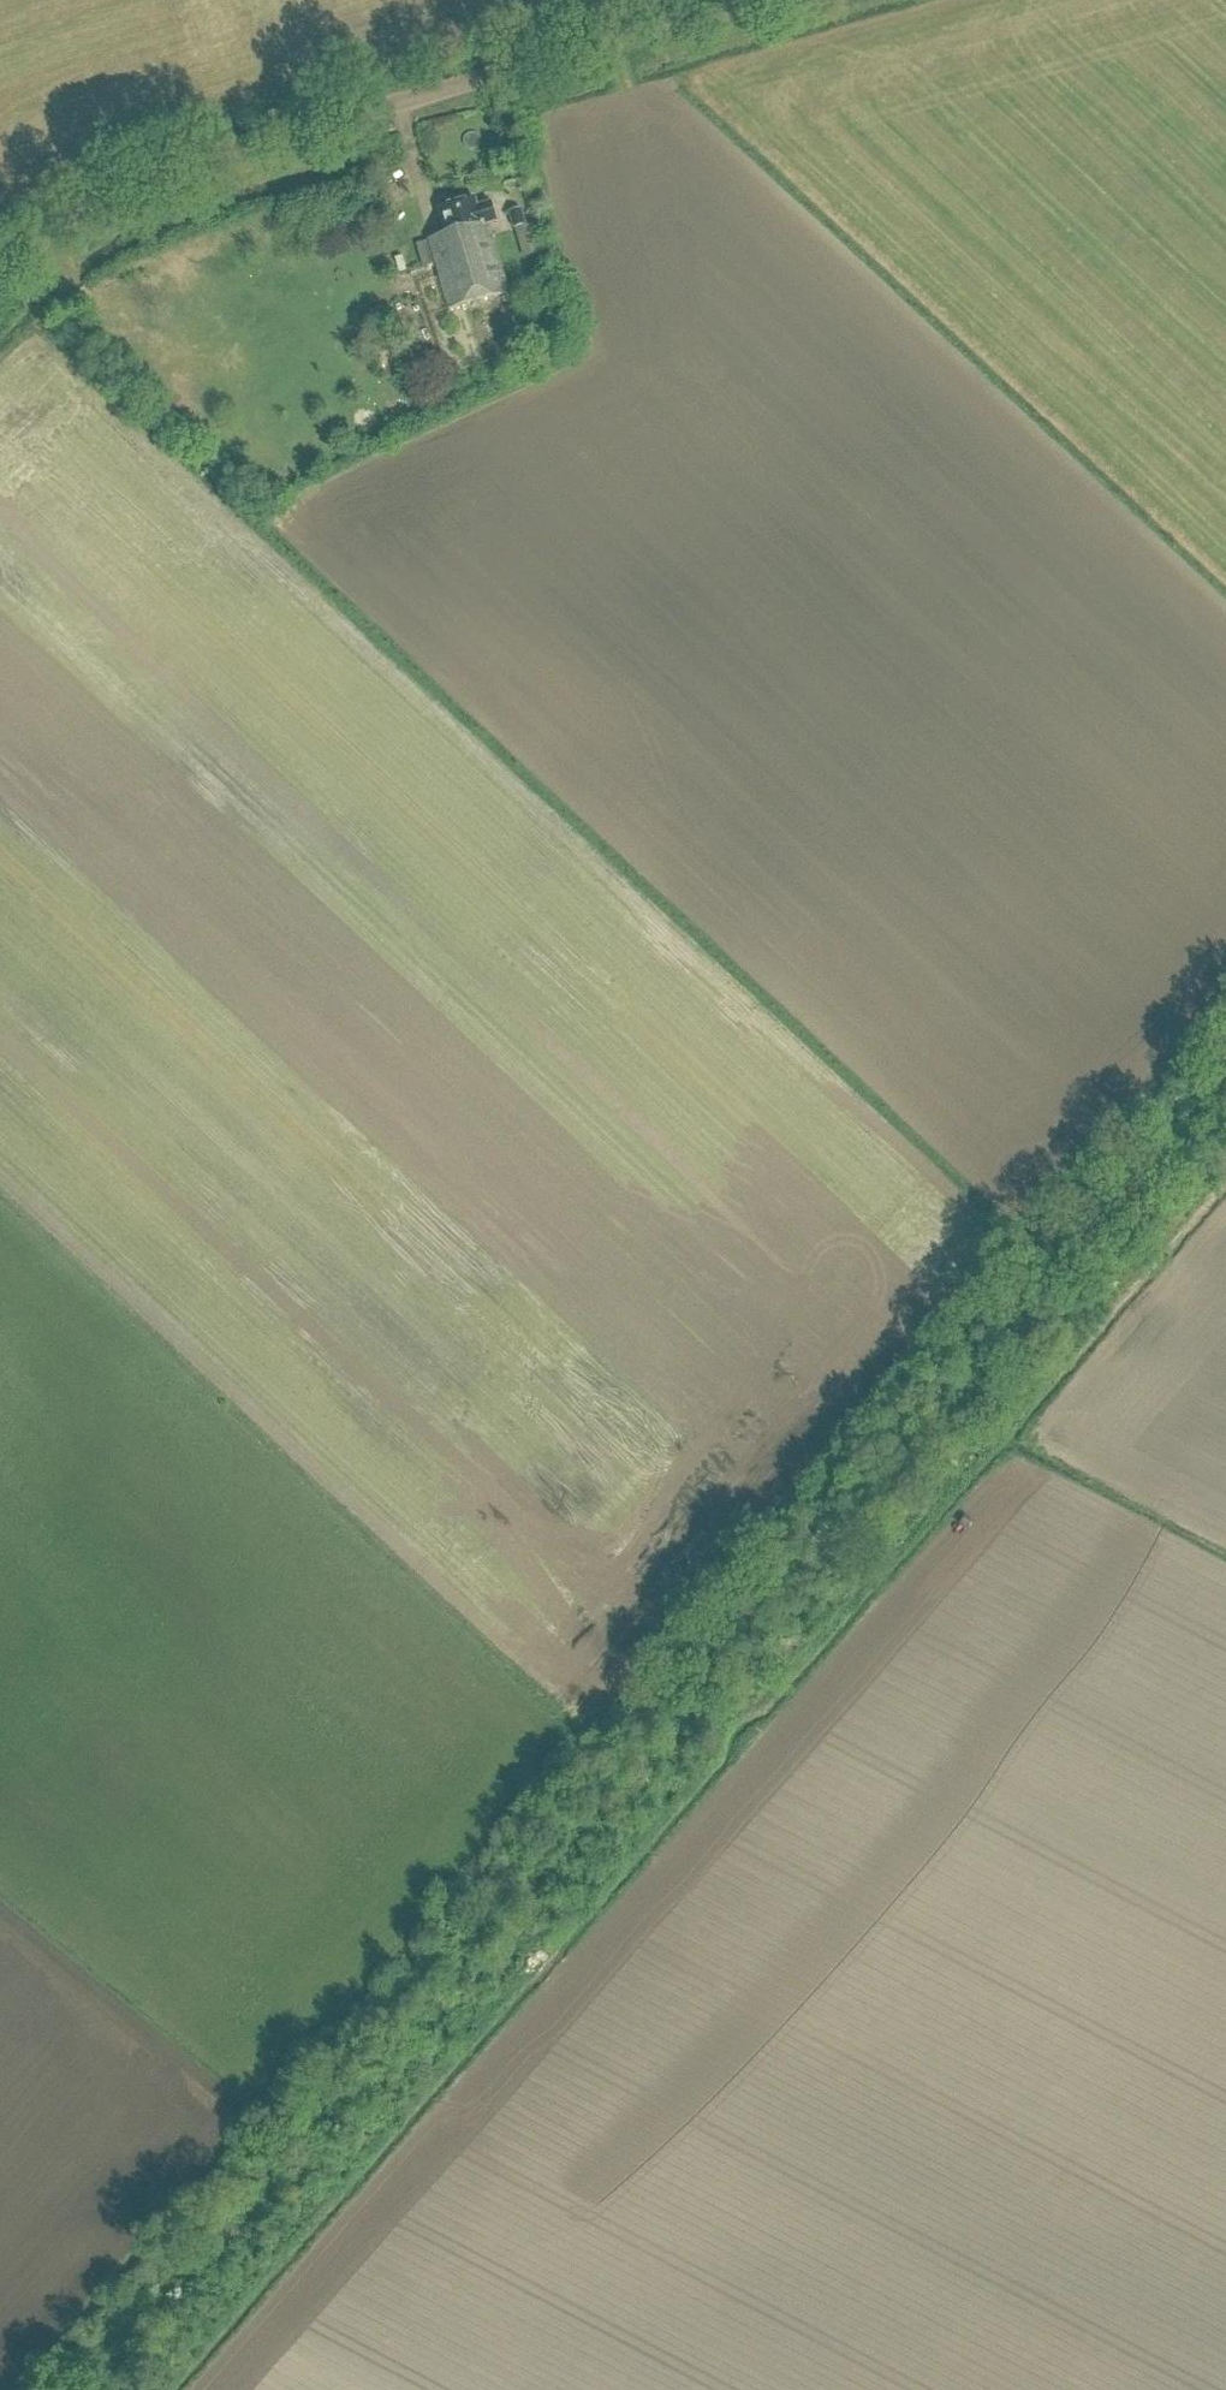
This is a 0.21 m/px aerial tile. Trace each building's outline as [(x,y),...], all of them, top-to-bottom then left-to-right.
[(502,183),(524,258),(544,252),(536,224),(533,225),(520,178),(502,183)] [(478,207),(477,204),(475,199),(440,210),(447,235),(429,240),(449,310),(509,293),(489,224),(497,222),(492,203),(478,207)] [(445,321),(425,252),(395,261),(415,330),(445,321)]
